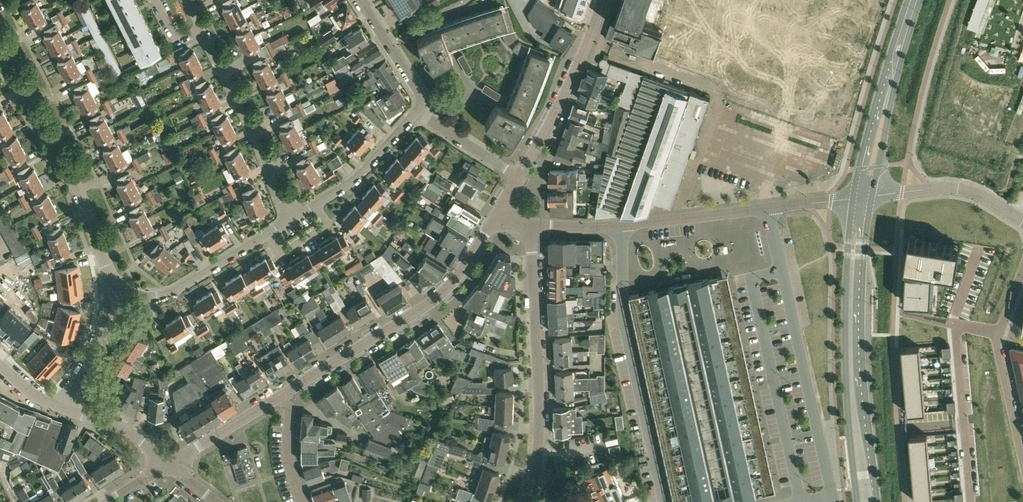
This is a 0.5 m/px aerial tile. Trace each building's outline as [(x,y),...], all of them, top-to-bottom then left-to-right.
[(35,0),(28,0),(22,3),(24,7),(22,9),(26,16),(40,9),(35,0)] [(138,9),(134,0),(122,0),(115,4),(117,8),(115,9),(120,19),(138,9)] [(226,17),(241,9),(236,0),(229,0),(223,3),(225,7),(222,9),(226,17)] [(328,8),(336,3),(334,0),(309,0),(313,6),(315,6),(321,2),(326,10),(328,8)] [(399,14),(421,0),(390,0),(399,14)] [(428,10),(439,3),(437,0),(432,0),(425,5),(428,10)] [(527,15),(533,25),(544,32),(541,37),(563,50),(564,49),(564,50),(565,50),(574,34),(573,34),(560,26),(564,19),(550,8),(538,0),(536,0),(527,15)] [(562,7),(580,13),(583,3),(575,0),(564,0),(562,7)] [(606,37),(614,40),(625,44),(635,48),(636,48),(636,47),(656,54),(663,34),(641,26),(640,26),(649,0),(623,0),(619,11),(618,12),(617,16),(619,17),(618,18),(615,25),(611,24),(607,35),(606,37)] [(987,0),(977,0),(975,5),(967,28),(976,31),(984,8),(987,0)] [(90,16),(94,14),(90,5),(86,7),(90,16)] [(337,26),(342,27),(356,18),(347,5),(330,15),(337,26)] [(417,41),(421,56),(433,68),(437,66),(448,60),(452,57),(448,46),(462,41),(477,35),(492,30),(500,28),(501,32),(501,33),(502,35),(503,37),(504,39),(506,42),(507,44),(508,45),(517,38),(515,36),(514,34),(513,32),(512,30),(512,29),(505,6),(493,9),(486,12),(471,17),(455,22),(440,27),(434,30),(425,35),(417,39),(417,41)] [(86,18),(90,16),(86,7),(82,9),(86,18)] [(30,24),(32,23),(34,26),(34,27),(46,21),(40,9),(26,16),(30,24)] [(129,32),(146,23),(138,9),(120,19),(125,28),(127,27),(129,32)] [(235,28),(247,22),(241,9),(226,17),(230,24),(233,23),(235,28)] [(262,9),(254,13),(257,18),(264,14),(262,9)] [(419,9),(405,18),(408,22),(422,13),(419,9)] [(59,19),(65,17),(62,11),(56,13),(57,14),(59,19)] [(309,20),(311,25),(323,18),(319,13),(309,20)] [(97,30),(101,28),(94,14),(90,16),(97,30)] [(93,32),(97,30),(90,16),(86,18),(93,32)] [(65,17),(59,19),(62,25),(68,23),(65,17)] [(240,42),(254,35),(247,22),(235,28),(238,33),(235,34),(236,35),(240,42)] [(134,47),(153,37),(146,23),(129,32),(132,37),(130,38),(134,47)] [(62,37),(58,29),(56,25),(44,31),(46,35),(44,36),(48,44),(62,37)] [(318,36),(322,46),(338,36),(332,27),(318,36)] [(104,44),(109,42),(101,28),(97,30),(104,44)] [(348,42),(353,49),(367,39),(367,38),(368,38),(364,31),(363,32),(360,28),(353,32),(352,30),(344,36),(338,39),(342,45),(348,42)] [(100,46),(104,44),(97,30),(93,32),(100,46)] [(260,47),(258,43),(263,40),(259,32),(254,35),(240,42),(244,50),(246,49),(248,53),(260,47)] [(57,56),(69,50),(62,37),(48,44),(52,52),(54,51),(57,56)] [(144,60),(151,56),(160,51),(153,37),(134,47),(139,56),(141,55),(144,60)] [(74,47),(79,45),(77,39),(71,41),(74,47)] [(519,40),(511,49),(513,50),(514,51),(516,52),(518,54),(521,55),(522,56),(524,56),(528,58),(525,65),(519,80),(514,95),(508,109),(496,104),(494,106),(487,119),(485,123),(484,123),(496,135),(513,140),(517,132),(522,124),(523,123),(526,117),(532,102),(538,87),(544,72),(546,65),(550,53),(528,45),(527,45),(525,44),(523,43),(521,42),(519,40)] [(111,58),(116,56),(109,42),(104,44),(111,58)] [(279,44),(272,48),(274,53),(286,47),(284,42),(279,44)] [(107,60),(111,58),(104,44),(100,46),(107,60)] [(368,66),(384,56),(376,44),(363,53),(363,52),(358,55),(346,62),(350,69),(354,67),(357,71),(367,64),(368,66)] [(79,45),(74,47),(77,53),(82,50),(79,45)] [(190,48),(178,54),(184,66),(198,59),(194,51),(192,52),(190,48)] [(346,62),(358,55),(355,49),(345,56),(344,54),(331,62),(335,70),(346,62)] [(61,70),(75,62),(69,50),(57,56),(59,61),(57,62),(61,70)] [(466,73),(467,73),(468,72),(472,70),(470,66),(463,53),(461,54),(457,56),(457,57),(466,73)] [(101,70),(109,66),(104,56),(96,60),(101,70)] [(111,58),(119,73),(123,70),(116,56),(111,58)] [(265,57),(253,63),(255,67),(253,69),(257,76),(271,69),(265,57)] [(114,75),(119,73),(111,58),(107,60),(114,75)] [(359,90),(371,83),(392,69),(385,58),(372,66),(372,67),(367,71),(371,76),(356,85),(359,90)] [(691,147),(687,146),(704,96),(608,62),(607,59),(604,58),(601,60),(600,62),(601,65),(604,66),(602,71),(608,73),(627,80),(623,93),(621,92),(617,104),(613,123),(611,132),(609,144),(606,159),(604,171),(601,187),(597,208),(595,218),(649,212),(653,200),(666,205),(684,154),(688,156),(691,147)] [(184,66),(190,78),(202,72),(200,68),(202,67),(198,59),(184,66)] [(61,70),(65,78),(67,76),(70,80),(81,74),(75,62),(61,70)] [(266,88),(278,82),(271,69),(257,76),(261,84),(263,83),(266,88)] [(386,89),(400,80),(392,69),(371,83),(374,87),(377,86),(381,92),(386,89)] [(580,87),(600,95),(603,88),(613,92),(615,86),(605,82),(608,75),(589,69),(586,78),(584,78),(580,87)] [(340,79),(342,84),(355,76),(352,70),(340,79)] [(194,87),(196,91),(200,99),(215,91),(210,84),(208,85),(206,81),(194,87)] [(270,102),(284,95),(278,82),(266,88),(269,93),(266,94),(270,102)] [(92,95),(88,87),(86,83),(74,89),(76,93),(74,94),(78,102),(92,95)] [(353,83),(346,87),(347,90),(349,93),(351,92),(356,89),(353,83)] [(499,92),(486,84),(485,83),(485,84),(481,89),(497,99),(499,96),(499,95),(501,93),(500,93),(499,92)] [(339,87),(337,84),(327,89),(330,94),(340,89),(339,87)] [(383,95),(380,97),(377,99),(388,117),(404,107),(400,101),(404,98),(396,86),(383,95)] [(612,99),(600,95),(580,87),(580,88),(582,88),(579,98),(597,105),(599,100),(610,104),(612,99)] [(200,99),(206,111),(218,105),(216,101),(219,99),(215,91),(200,99)] [(78,102),(82,110),(84,109),(86,113),(98,107),(92,95),(78,102)] [(270,102),(274,110),(277,109),(279,113),(291,107),(284,95),(270,102)] [(115,96),(107,100),(110,106),(118,102),(115,96)] [(147,106),(143,99),(136,103),(139,109),(147,106)] [(587,104),(586,107),(575,103),(570,116),(585,121),(595,125),(597,118),(588,115),(590,109),(596,111),(597,107),(587,104)] [(313,104),(304,108),(306,113),(315,108),(313,104)] [(365,105),(358,109),(368,118),(371,120),(376,114),(365,105)] [(283,139),(298,132),(291,120),(301,115),(302,116),(306,114),(303,108),(299,110),(287,116),(290,121),(280,126),(282,130),(279,131),(283,139)] [(211,119),(213,123),(217,131),(231,124),(227,116),(225,117),(223,113),(211,119)] [(108,125),(104,118),(102,114),(90,120),(92,124),(90,125),(94,133),(108,125)] [(193,124),(199,120),(196,115),(190,118),(193,124)] [(355,123),(360,118),(356,115),(352,120),(355,123)] [(583,129),(585,123),(569,118),(565,128),(592,138),(593,133),(588,132),(589,131),(583,129)] [(0,140),(12,133),(9,128),(11,127),(7,119),(0,123),(0,139),(0,140)] [(606,121),(605,129),(611,132),(613,123),(606,121)] [(217,131),(221,139),(223,143),(235,137),(233,133),(235,132),(231,124),(217,131)] [(353,134),(365,145),(371,138),(369,136),(372,133),(362,124),(353,134)] [(103,144),(115,138),(108,125),(94,133),(98,141),(100,139),(103,144)] [(122,128),(124,134),(131,131),(128,125),(122,128)] [(603,142),(592,138),(565,128),(561,141),(576,146),(579,139),(590,143),(587,152),(606,159),(609,144),(603,142)] [(609,144),(611,132),(605,129),(603,142),(609,144)] [(160,132),(156,135),(161,143),(165,141),(160,132)] [(298,132),(283,139),(287,147),(290,146),(292,150),(304,144),(298,132)] [(12,133),(0,140),(7,153),(21,145),(17,137),(15,138),(12,133)] [(312,147),(316,145),(322,142),(318,134),(312,137),(313,139),(309,141),(312,147)] [(359,151),(365,145),(353,134),(344,144),(354,153),(357,150),(359,151)] [(422,153),(428,147),(431,143),(421,134),(418,138),(416,136),(410,143),(422,153)] [(337,135),(333,141),(337,145),(342,139),(337,135)] [(107,158),(121,151),(115,138),(103,144),(105,149),(103,151),(107,158)] [(161,143),(160,144),(163,151),(170,147),(166,141),(165,141),(161,143)] [(403,155),(413,164),(422,153),(410,143),(404,149),(406,151),(403,155)] [(586,151),(585,152),(560,143),(555,157),(570,163),(572,157),(583,161),(586,151)] [(7,153),(11,160),(13,164),(25,158),(23,154),(25,153),(21,145),(7,153)] [(244,159),(240,151),(238,152),(236,148),(224,154),(230,166),(244,159)] [(169,149),(162,153),(167,162),(174,158),(169,149)] [(107,158),(111,166),(113,165),(115,169),(127,163),(127,162),(132,160),(130,156),(125,158),(121,151),(107,158)] [(136,157),(139,163),(150,158),(147,152),(136,157)] [(331,159),(336,168),(342,164),(337,155),(331,159)] [(397,158),(391,164),(403,175),(413,164),(403,155),(399,159),(397,158)] [(301,176),(315,168),(308,156),(296,163),(299,167),(296,169),(301,176)] [(230,166),(234,174),(236,178),(248,172),(246,168),(248,167),(244,159),(230,166)] [(465,160),(462,166),(468,170),(472,164),(465,160)] [(391,164),(385,171),(387,173),(384,176),(394,185),(403,175),(391,164)] [(421,164),(412,175),(417,178),(426,168),(421,164)] [(464,177),(458,186),(474,195),(479,186),(480,187),(484,180),(476,175),(480,168),(472,164),(468,170),(464,177)] [(38,177),(34,169),(32,170),(30,166),(18,173),(20,177),(24,185),(38,177)] [(315,168),(301,176),(306,184),(308,182),(310,186),(322,179),(315,168)] [(578,179),(578,170),(550,170),(550,184),(567,184),(567,185),(595,187),(601,187),(604,171),(596,170),(594,178),(587,177),(587,179),(578,179)] [(179,171),(173,174),(177,183),(183,180),(179,171)] [(135,185),(131,177),(129,173),(117,179),(119,183),(117,184),(121,192),(135,185)] [(10,180),(6,174),(0,178),(0,185),(10,180)] [(438,174),(437,175),(433,182),(446,190),(450,184),(451,183),(442,177),(438,174)] [(43,185),(38,177),(24,185),(29,192),(31,196),(31,198),(43,191),(42,190),(40,186),(43,185)] [(380,201),(386,194),(389,191),(379,182),(376,185),(374,183),(368,190),(380,201)] [(441,190),(430,183),(423,193),(434,200),(441,190)] [(121,192),(125,200),(128,199),(130,203),(141,197),(135,185),(121,192)] [(550,191),(550,204),(552,204),(552,213),(574,213),(574,198),(578,198),(578,190),(567,190),(567,187),(558,187),(558,190),(550,191)] [(262,200),(259,192),(256,193),(255,188),(242,193),(247,206),(262,200)] [(400,188),(391,197),(394,201),(404,191),(400,188)] [(458,189),(454,195),(465,202),(469,196),(458,189)] [(374,207),(380,201),(368,190),(362,197),(364,198),(361,202),(360,203),(370,211),(371,211),(374,207)] [(34,202),(38,210),(52,202),(48,195),(46,196),(43,192),(43,191),(31,198),(32,198),(34,202)] [(206,201),(200,192),(192,196),(198,206),(206,201)] [(154,196),(157,202),(162,199),(159,193),(154,196)] [(229,193),(222,197),(224,201),(231,197),(229,193)] [(480,213),(464,203),(455,197),(447,210),(456,215),(457,214),(473,224),(480,213)] [(247,206),(250,214),(252,218),(264,214),(262,209),(265,208),(262,200),(247,206)] [(38,210),(42,218),(45,222),(56,216),(54,212),(56,210),(52,202),(38,210)] [(360,203),(357,207),(355,205),(349,212),(361,222),(367,216),(370,212),(370,211),(360,203)] [(148,217),(143,209),(141,205),(130,212),(132,216),(129,217),(133,225),(148,217)] [(432,211),(438,215),(441,209),(436,206),(434,209),(433,210),(432,211)] [(467,233),(473,224),(457,214),(456,215),(447,210),(443,218),(467,233)] [(0,214),(0,221),(9,217),(6,211),(0,214)] [(379,211),(371,220),(374,223),(378,227),(386,218),(382,215),(379,211)] [(349,212),(343,218),(345,220),(342,223),(352,232),(361,222),(349,212)] [(457,250),(466,235),(434,214),(424,230),(431,234),(457,250)] [(0,221),(0,226),(1,228),(12,222),(9,217),(0,221)] [(133,225),(138,233),(140,231),(142,235),(154,229),(148,217),(133,225)] [(12,222),(1,228),(4,234),(15,228),(12,222)] [(218,243),(226,239),(225,236),(228,234),(222,223),(210,230),(218,243)] [(15,228),(4,234),(7,239),(18,233),(15,228)] [(67,240),(64,232),(61,233),(60,228),(47,233),(52,246),(67,240)] [(191,228),(186,232),(193,243),(198,240),(196,236),(191,228)] [(399,229),(396,234),(397,235),(402,238),(405,232),(399,229)] [(210,230),(203,234),(199,237),(206,248),(209,246),(211,248),(218,243),(210,230)] [(18,233),(7,239),(10,245),(21,239),(18,233)] [(449,262),(457,250),(431,234),(423,246),(449,262)] [(325,239),(335,255),(350,246),(343,235),(338,238),(337,236),(334,237),(333,236),(331,236),(325,239)] [(358,235),(353,240),(357,244),(361,239),(358,235)] [(906,271),(904,301),(930,302),(930,301),(932,272),(930,272),(930,268),(935,269),(955,272),(957,262),(959,246),(908,238),(904,264),(913,265),(913,271),(906,271)] [(21,239),(10,245),(13,250),(24,244),(21,239)] [(188,239),(183,242),(189,251),(194,248),(188,239)] [(321,264),(335,255),(325,239),(320,243),(319,245),(320,246),(317,248),(319,250),(314,253),(321,264)] [(605,261),(605,239),(550,239),(550,261),(580,261),(605,261)] [(52,246),(55,254),(56,258),(69,254),(67,249),(70,248),(67,240),(52,246)] [(440,273),(446,265),(405,240),(403,245),(418,254),(419,252),(424,255),(421,260),(440,273)] [(170,251),(163,245),(160,242),(151,252),(154,255),(153,257),(159,263),(170,251)] [(433,280),(403,255),(390,243),(383,252),(381,253),(392,266),(396,261),(403,267),(406,265),(413,273),(409,276),(414,283),(415,283),(421,290),(433,280)] [(24,244),(13,250),(16,255),(15,256),(17,255),(27,250),(24,244)] [(15,256),(14,257),(17,262),(30,256),(27,250),(17,255),(15,256)] [(159,263),(166,269),(168,267),(171,270),(180,260),(170,251),(159,263)] [(187,251),(183,256),(187,259),(191,254),(187,251)] [(372,251),(364,256),(368,262),(370,261),(376,257),(372,251)] [(440,273),(421,260),(418,264),(414,260),(415,258),(407,251),(403,255),(433,280),(440,273)] [(515,277),(510,275),(510,255),(498,251),(478,284),(513,292),(516,292),(515,277)] [(323,267),(321,264),(314,253),(309,256),(308,254),(305,255),(304,254),(302,253),(296,257),(306,273),(315,267),(317,271),(323,267)] [(375,266),(392,285),(376,295),(387,312),(408,299),(401,287),(397,282),(402,278),(392,266),(381,253),(376,257),(370,261),(375,266)] [(30,256),(17,262),(20,268),(32,261),(30,256)] [(297,278),(306,273),(296,257),(291,260),(290,263),(291,264),(288,265),(290,268),(285,271),(294,285),(299,282),(297,278)] [(266,276),(278,269),(271,258),(267,260),(265,258),(258,262),(266,276)] [(360,261),(345,271),(347,275),(363,265),(360,261)] [(368,262),(365,263),(369,270),(375,266),(370,261),(368,262)] [(580,261),(580,274),(595,275),(601,275),(601,265),(605,265),(605,261),(580,261)] [(254,284),(266,276),(258,262),(250,267),(252,269),(247,272),(254,284)] [(553,275),(566,275),(566,273),(572,273),(572,267),(566,267),(566,264),(549,264),(549,277),(553,277),(553,275)] [(77,266),(56,269),(58,284),(80,281),(79,273),(78,273),(77,266)] [(247,272),(246,273),(242,275),(241,273),(233,278),(241,291),(254,284),(247,272)] [(566,285),(566,275),(553,275),(553,277),(549,277),(549,285),(566,285)] [(767,492),(719,276),(629,296),(675,501),(722,501),(767,492)] [(233,278),(225,282),(227,285),(223,287),(230,298),(241,291),(233,278)] [(23,285),(20,288),(25,292),(31,286),(28,280),(25,284),(23,285)] [(80,281),(58,284),(60,298),(63,298),(63,302),(81,304),(80,296),(81,295),(81,289),(80,281)] [(367,291),(362,283),(361,282),(356,284),(362,294),(367,291)] [(509,297),(513,292),(478,284),(477,286),(476,285),(462,302),(472,307),(471,309),(504,321),(507,314),(498,311),(506,295),(509,297)] [(334,285),(328,288),(331,293),(341,309),(347,306),(334,285)] [(577,286),(566,285),(549,285),(549,296),(566,296),(566,292),(578,292),(578,295),(584,295),(583,289),(583,286),(577,286)] [(252,293),(254,296),(260,293),(264,290),(262,287),(252,293)] [(294,296),(298,294),(294,288),(287,292),(289,296),(291,298),(294,296)] [(212,309),(220,305),(224,302),(217,291),(213,293),(211,291),(204,296),(212,309)] [(304,301),(311,297),(308,292),(301,297),(304,301)] [(336,313),(341,309),(331,293),(326,297),(336,313)] [(300,297),(299,295),(292,299),(296,304),(302,300),(300,297)] [(204,296),(196,300),(198,303),(194,305),(201,316),(212,309),(204,296)] [(313,296),(311,297),(304,301),(301,309),(303,313),(318,304),(313,296)] [(572,312),(572,305),(583,304),(583,305),(592,305),(592,310),(603,310),(603,296),(584,297),(578,297),(578,299),(549,300),(550,313),(568,312),(572,312)] [(365,319),(375,313),(366,297),(356,303),(365,319)] [(224,310),(227,314),(238,307),(235,303),(224,310)] [(356,325),(365,319),(356,303),(346,309),(356,325)] [(59,306),(55,320),(76,326),(79,318),(78,318),(80,312),(59,306)] [(0,316),(0,331),(1,332),(1,331),(4,334),(19,318),(8,308),(0,316)] [(263,316),(271,328),(283,320),(276,308),(263,316)] [(338,336),(329,322),(321,308),(315,311),(324,325),(318,329),(327,342),(338,336)] [(504,321),(471,309),(468,308),(465,315),(468,317),(464,326),(479,332),(484,334),(487,328),(502,334),(505,327),(504,327),(506,322),(504,321)] [(550,322),(568,321),(568,319),(574,318),(574,312),(572,312),(568,312),(550,313),(550,322)] [(182,333),(193,326),(186,315),(182,317),(181,315),(173,319),(182,333)] [(338,336),(349,329),(340,315),(329,322),(338,336)] [(265,332),(271,328),(263,316),(257,320),(263,329),(265,332)] [(19,318),(4,334),(5,335),(5,336),(11,341),(14,344),(29,328),(19,318)] [(173,319),(166,324),(167,326),(163,329),(170,340),(182,333),(173,319)] [(55,320),(51,335),(72,340),(74,334),(76,326),(55,320)] [(263,329),(257,320),(251,324),(257,332),(263,329)] [(305,356),(315,350),(306,335),(308,334),(308,335),(314,332),(312,329),(309,331),(303,321),(295,326),(301,336),(300,336),(303,340),(298,344),(305,356)] [(550,322),(550,331),(568,330),(574,330),(574,321),(568,321),(550,322)] [(429,330),(445,353),(463,360),(465,351),(452,347),(453,345),(448,337),(438,323),(429,330)] [(246,327),(251,336),(257,332),(251,324),(246,327)] [(206,325),(195,332),(198,337),(204,333),(207,338),(212,335),(206,325)] [(245,340),(251,336),(246,327),(226,339),(235,355),(249,346),(245,340)] [(121,347),(135,357),(138,352),(139,352),(146,341),(145,336),(138,332),(136,335),(129,330),(122,341),(124,342),(121,347)] [(441,356),(445,353),(429,330),(418,337),(419,337),(416,339),(420,344),(431,359),(439,353),(441,356)] [(590,349),(598,349),(598,334),(590,334),(590,349)] [(556,351),(572,350),(572,337),(555,338),(556,351)] [(486,342),(476,338),(473,344),(484,348),(486,342)] [(430,363),(429,362),(423,354),(414,339),(403,345),(403,346),(397,349),(408,367),(410,366),(418,379),(419,379),(424,381),(417,370),(430,363)] [(295,362),(305,356),(298,344),(293,346),(290,340),(284,344),(295,362)] [(48,341),(38,352),(54,368),(60,362),(59,361),(64,356),(48,341)] [(211,349),(216,357),(225,352),(220,343),(211,349)] [(948,344),(942,344),(942,348),(943,355),(951,354),(950,343),(948,344)] [(170,348),(173,353),(178,349),(175,344),(170,348)] [(282,352),(283,352),(279,345),(274,347),(278,354),(272,358),(281,371),(290,365),(282,352)] [(194,350),(198,356),(205,352),(201,346),(194,350)] [(919,346),(901,347),(902,359),(920,357),(919,346)] [(139,366),(143,361),(135,357),(121,347),(117,353),(116,352),(109,362),(114,366),(113,368),(119,372),(120,370),(126,373),(133,362),(139,366)] [(479,367),(483,358),(486,352),(473,347),(470,353),(478,355),(475,364),(479,367)] [(1011,347),(1018,377),(1022,376),(1022,350),(1011,347)] [(216,358),(216,357),(211,349),(190,362),(222,414),(237,405),(229,394),(231,392),(225,383),(230,380),(216,358)] [(408,367),(397,349),(378,360),(389,379),(398,393),(410,386),(412,390),(426,396),(431,384),(424,381),(419,379),(418,379),(410,366),(408,367)] [(556,364),(573,363),(573,356),(578,356),(578,350),(572,350),(556,351),(556,364)] [(281,371),(272,358),(268,351),(258,357),(262,365),(263,364),(271,377),(281,371)] [(38,352),(28,363),(44,378),(48,373),(48,374),(54,368),(38,352)] [(486,352),(483,358),(500,364),(502,359),(486,352)] [(258,367),(252,371),(243,357),(238,360),(240,362),(244,369),(247,374),(255,387),(266,380),(258,367)] [(920,357),(902,359),(903,369),(921,368),(920,357)] [(156,376),(161,375),(159,362),(150,364),(151,371),(155,370),(156,376)] [(187,436),(222,414),(190,362),(167,376),(161,377),(163,385),(163,387),(169,386),(168,382),(183,372),(189,381),(173,391),(178,421),(178,422),(187,436)] [(240,372),(244,369),(240,362),(235,365),(240,372)] [(396,397),(386,381),(374,362),(366,367),(385,399),(385,398),(386,398),(388,402),(396,397)] [(389,410),(385,399),(366,367),(358,372),(357,373),(358,374),(368,390),(365,393),(384,420),(408,430),(409,429),(412,421),(413,419),(389,410)] [(496,381),(512,380),(511,367),(495,367),(496,381)] [(921,368),(903,369),(904,380),(922,379),(921,368)] [(590,377),(574,378),(573,371),(557,372),(557,384),(588,383),(591,383),(590,377)] [(244,394),(255,387),(247,374),(236,381),(244,394)] [(461,388),(463,387),(469,382),(472,379),(459,374),(452,391),(457,393),(461,388)] [(142,398),(147,379),(135,376),(133,383),(131,385),(125,382),(122,387),(120,386),(118,386),(116,389),(117,391),(118,392),(115,398),(126,405),(132,395),(134,395),(135,396),(142,398)] [(384,420),(365,393),(363,394),(362,392),(362,391),(352,376),(340,384),(349,399),(350,399),(355,408),(372,435),(377,436),(381,441),(399,427),(408,431),(408,430),(384,420)] [(588,383),(588,390),(588,396),(599,394),(598,382),(598,377),(590,377),(591,383),(588,383)] [(922,379),(904,380),(905,391),(923,389),(922,379)] [(575,396),(574,391),(588,390),(588,383),(557,384),(558,397),(575,396)] [(344,399),(338,390),(340,389),(337,385),(335,386),(326,393),(335,405),(350,418),(353,420),(356,422),(354,423),(355,425),(360,422),(344,399)] [(923,389),(905,391),(906,402),(924,400),(923,389)] [(159,397),(159,391),(150,390),(147,415),(163,417),(165,406),(163,405),(164,398),(159,397)] [(451,392),(443,395),(445,403),(452,401),(451,399),(453,399),(451,392)] [(512,406),(512,392),(496,392),(496,405),(512,406)] [(588,396),(590,403),(606,400),(605,392),(604,392),(599,394),(588,396)] [(356,422),(353,420),(350,418),(335,405),(326,393),(317,400),(327,413),(345,420),(344,422),(350,427),(354,423),(356,422)] [(35,413),(19,408),(0,397),(0,457),(7,459),(18,452),(35,413)] [(953,398),(947,399),(947,403),(948,409),(956,409),(955,398),(953,398)] [(924,400),(906,402),(907,413),(925,411),(924,400)] [(512,406),(496,405),(489,405),(488,410),(490,412),(495,412),(495,419),(511,420),(512,406)] [(570,408),(555,409),(555,422),(582,420),(582,415),(577,415),(576,408),(570,408)] [(64,422),(64,423),(36,414),(36,413),(35,413),(18,452),(29,457),(30,457),(59,470),(64,460),(66,460),(78,426),(64,422)] [(318,437),(319,437),(319,430),(332,432),(332,424),(320,422),(312,422),(312,414),(302,413),(300,436),(318,437)] [(622,414),(616,415),(617,427),(624,427),(622,414)] [(447,417),(442,415),(436,427),(441,429),(447,417)] [(582,420),(555,422),(556,434),(572,433),(572,432),(583,431),(582,425),(582,420)] [(412,421),(409,429),(415,431),(418,423),(412,421)] [(432,437),(431,439),(436,441),(437,440),(441,429),(436,427),(436,428),(432,437)] [(485,436),(483,442),(506,447),(509,434),(493,430),(492,438),(485,436)] [(335,439),(346,441),(347,434),(336,432),(335,439)] [(927,434),(909,435),(910,447),(928,445),(927,434)] [(323,438),(319,437),(318,437),(300,436),(301,436),(301,449),(329,448),(334,449),(334,448),(335,448),(335,442),(323,442),(323,438)] [(369,438),(366,446),(388,455),(389,451),(396,454),(398,448),(391,445),(391,447),(369,438)] [(98,454),(104,446),(95,439),(89,447),(93,450),(92,450),(98,454)] [(436,441),(434,446),(446,450),(447,451),(449,443),(437,440),(436,441)] [(506,447),(483,442),(482,448),(489,449),(487,457),(503,460),(506,447)] [(466,448),(449,443),(447,451),(464,456),(466,448)] [(620,444),(609,447),(611,457),(622,455),(620,444)] [(246,445),(223,452),(226,463),(232,461),(232,464),(242,461),(241,458),(249,456),(246,445)] [(928,445),(910,447),(911,457),(929,456),(928,445)] [(366,446),(364,450),(386,459),(388,455),(366,446)] [(440,466),(446,450),(434,446),(428,462),(440,466)] [(335,454),(334,449),(329,448),(301,449),(301,460),(303,466),(314,462),(314,460),(317,460),(317,454),(335,454)] [(75,451),(80,460),(84,457),(79,449),(75,451)] [(75,451),(74,450),(71,455),(76,462),(75,463),(82,474),(87,471),(80,460),(75,451)] [(94,459),(98,454),(92,450),(89,455),(94,459)] [(12,468),(29,457),(18,452),(7,459),(12,468)] [(101,459),(104,462),(112,475),(123,468),(115,455),(114,456),(112,452),(101,459)] [(470,457),(483,461),(485,456),(471,452),(470,457)] [(929,456),(911,457),(912,468),(930,467),(929,456)] [(348,460),(340,458),(338,469),(345,471),(348,460)] [(420,458),(417,467),(423,469),(427,460),(420,458)] [(319,462),(303,468),(308,482),(324,476),(322,469),(331,466),(328,459),(319,463),(319,462)] [(100,483),(112,475),(104,462),(92,470),(100,483)] [(417,467),(414,475),(420,478),(423,469),(417,467)] [(494,485),(499,472),(484,467),(479,480),(494,485)] [(614,486),(610,475),(614,474),(611,467),(585,479),(595,501),(629,501),(627,498),(624,499),(618,484),(614,486)] [(930,467),(912,468),(913,479),(931,477),(930,467)] [(352,473),(351,478),(361,482),(363,476),(352,473)] [(433,483),(435,478),(424,473),(421,479),(433,483)] [(44,475),(39,478),(45,489),(51,485),(48,482),(44,475)] [(84,477),(78,481),(74,475),(69,478),(73,484),(80,495),(91,488),(84,477)] [(931,477),(913,479),(914,490),(932,488),(931,477)] [(51,485),(55,492),(61,488),(54,478),(48,482),(51,485)] [(315,499),(347,487),(345,480),(342,480),(331,484),(331,483),(311,490),(315,499)] [(490,498),(494,485),(479,480),(475,493),(490,498)] [(69,501),(80,495),(73,484),(62,491),(69,501)] [(316,501),(347,501),(352,500),(347,487),(315,499),(316,501)] [(24,488),(18,492),(24,501),(43,501),(40,498),(36,492),(29,496),(24,488)] [(473,498),(475,493),(460,488),(459,493),(473,498)] [(932,488),(914,490),(915,501),(933,499),(932,488)] [(963,489),(955,490),(955,493),(955,497),(962,497),(964,497),(963,489)] [(40,498),(43,501),(57,501),(49,490),(45,493),(46,495),(40,498)] [(473,498),(459,493),(457,499),(467,501),(472,501),(473,498)]
